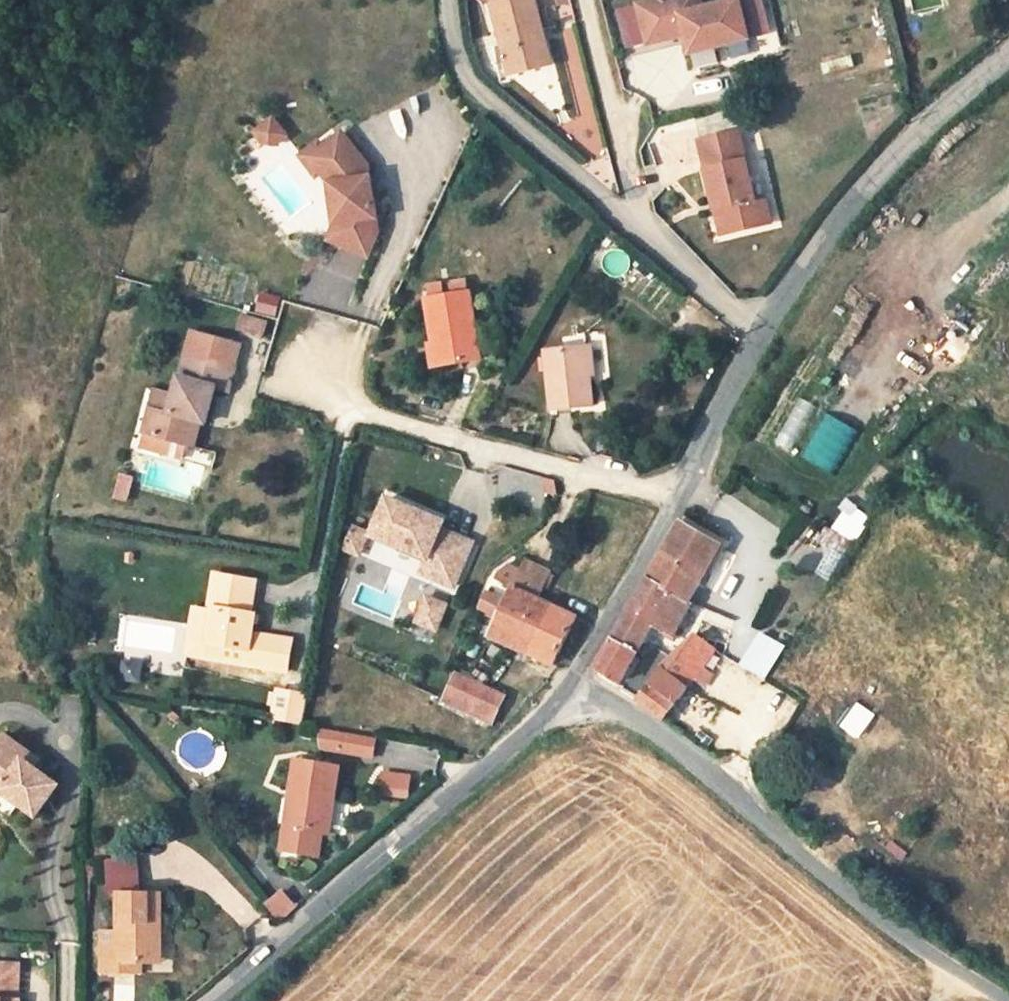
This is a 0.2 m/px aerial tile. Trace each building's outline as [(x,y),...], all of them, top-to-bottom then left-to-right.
[(541,30),(533,0),(519,0),(493,9),(514,72),(544,62),(537,33),(541,30)] [(630,6),(643,44),(682,30),(690,52),(746,33),(737,0),(704,0),(697,2),(696,0),(648,0),(630,6)] [(546,113),(567,106),(555,67),(534,73),(546,113)] [(277,120),(263,103),(246,117),(254,128),(266,129),(277,120)] [(359,147),(333,115),(314,131),(308,136),(327,159),(327,165),(321,166),(326,189),(331,188),(334,206),(328,225),(363,237),(372,213),(369,199),(365,173),(359,174),(356,160),(361,159),(359,147)] [(313,155),(321,166),(327,165),(327,159),(308,136),(314,131),(309,126),(292,140),(308,159),(313,155)] [(720,127),(693,136),(711,195),(721,192),(730,226),(771,212),(763,188),(754,191),(740,149),(728,152),(720,127)] [(356,160),(359,174),(365,173),(362,158),(361,159),(356,160)] [(324,223),(328,225),(334,206),(331,188),(326,189),(329,207),(324,223)] [(425,297),(435,359),(478,353),(470,290),(425,297)] [(261,292),(255,313),(278,320),(284,299),(261,292)] [(199,315),(195,339),(206,342),(243,352),(247,328),(199,315)] [(196,375),(206,342),(195,339),(186,373),(196,375)] [(543,349),(554,404),(590,397),(582,341),(543,349)] [(239,374),(243,352),(206,342),(196,375),(224,381),(225,371),(239,374)] [(202,404),(217,407),(224,381),(196,375),(186,373),(184,382),(166,378),(156,421),(197,430),(202,404)] [(775,444),(793,451),(813,403),(795,396),(775,444)] [(114,499),(130,503),(136,477),(119,473),(114,499)] [(381,513),(429,530),(424,544),(468,560),(484,515),(451,504),(453,497),(394,477),(381,513)] [(682,513),(676,524),(716,545),(702,571),(710,576),(730,542),(682,513)] [(684,603),(702,571),(716,545),(676,524),(645,581),(684,603)] [(847,552),(822,534),(814,546),(824,554),(815,568),(830,577),(847,552)] [(222,623),(259,629),(256,638),(256,643),(301,650),(306,620),(270,613),(274,591),(265,589),(268,559),(229,554),(224,587),(228,587),(228,596),(208,593),(204,620),(222,623)] [(486,630),(514,646),(528,655),(555,611),(538,602),(550,574),(527,560),(511,588),(486,630)] [(456,585),(433,577),(423,606),(446,614),(456,585)] [(684,603),(645,581),(596,670),(618,686),(651,632),(668,641),(689,606),(684,603)] [(555,611),(528,655),(546,666),(576,624),(555,611)] [(222,623),(221,633),(256,638),(259,629),(222,623)] [(694,637),(657,672),(686,689),(713,649),(694,637)] [(686,689),(657,672),(637,706),(668,729),(678,717),(673,713),(679,703),(690,709),(725,657),(713,649),(686,689)] [(126,658),(120,679),(140,685),(146,664),(126,658)] [(501,662),(488,680),(514,694),(523,670),(501,662)] [(296,699),(327,704),(330,674),(298,670),(296,699)] [(443,707),(498,724),(508,691),(454,673),(443,707)] [(867,725),(849,713),(834,735),(852,746),(867,725)] [(15,767),(12,773),(49,794),(68,762),(45,749),(32,741),(38,731),(12,717),(0,738),(0,758),(15,767)] [(32,741),(45,749),(51,739),(38,731),(32,741)] [(321,742),(315,771),(326,772),(319,806),(315,805),(310,829),(346,835),(351,812),(353,812),(365,748),(321,742)] [(385,745),(384,776),(437,777),(438,747),(385,745)] [(0,758),(0,777),(7,781),(12,773),(15,767),(0,758)] [(315,805),(319,806),(326,772),(315,771),(310,804),(315,805)] [(180,932),(177,878),(135,878),(137,912),(137,915),(138,944),(161,944),(161,933),(180,932)] [(282,922),(299,905),(284,889),(266,906),(282,922)] [(162,956),(163,949),(161,944),(138,944),(137,915),(119,916),(121,956),(162,956)] [(161,944),(163,949),(181,949),(180,932),(161,933),(161,944)] [(35,954),(0,951),(0,1000),(34,1000),(35,990),(33,990),(35,954)] [(135,987),(116,985),(114,1000),(133,1000),(135,987)]
